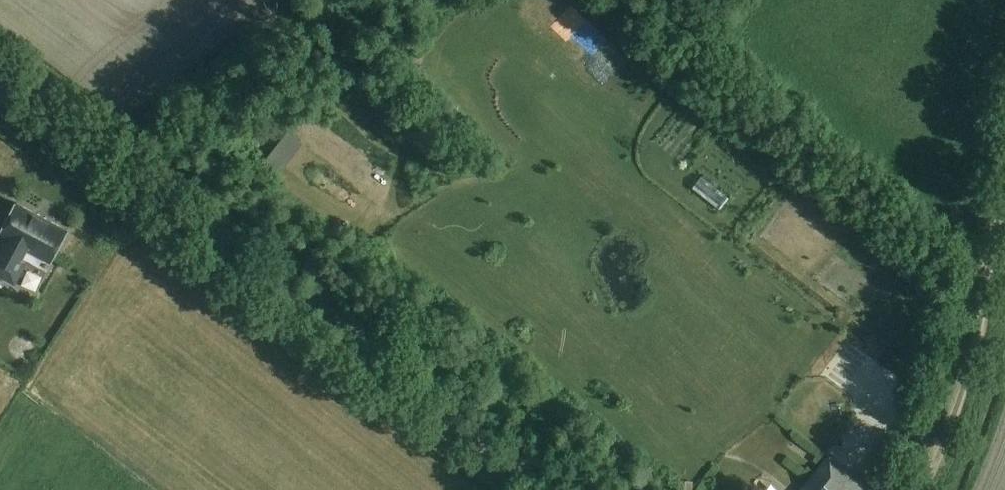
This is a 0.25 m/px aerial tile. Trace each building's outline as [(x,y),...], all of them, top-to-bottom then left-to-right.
[(291,161),(276,149),(263,166),(278,178),(291,161)] [(439,178),(430,185),(441,197),(449,190),(439,178)] [(15,284),(24,267),(26,262),(14,255),(20,243),(46,256),(44,259),(52,263),(69,231),(15,202),(0,231),(0,235),(4,237),(0,245),(0,276),(15,284)] [(843,342),(860,356),(871,343),(853,329),(843,342)] [(887,430),(878,456),(893,461),(902,435),(887,430)] [(856,472),(853,472),(830,453),(800,489),(879,489),(856,472)]
